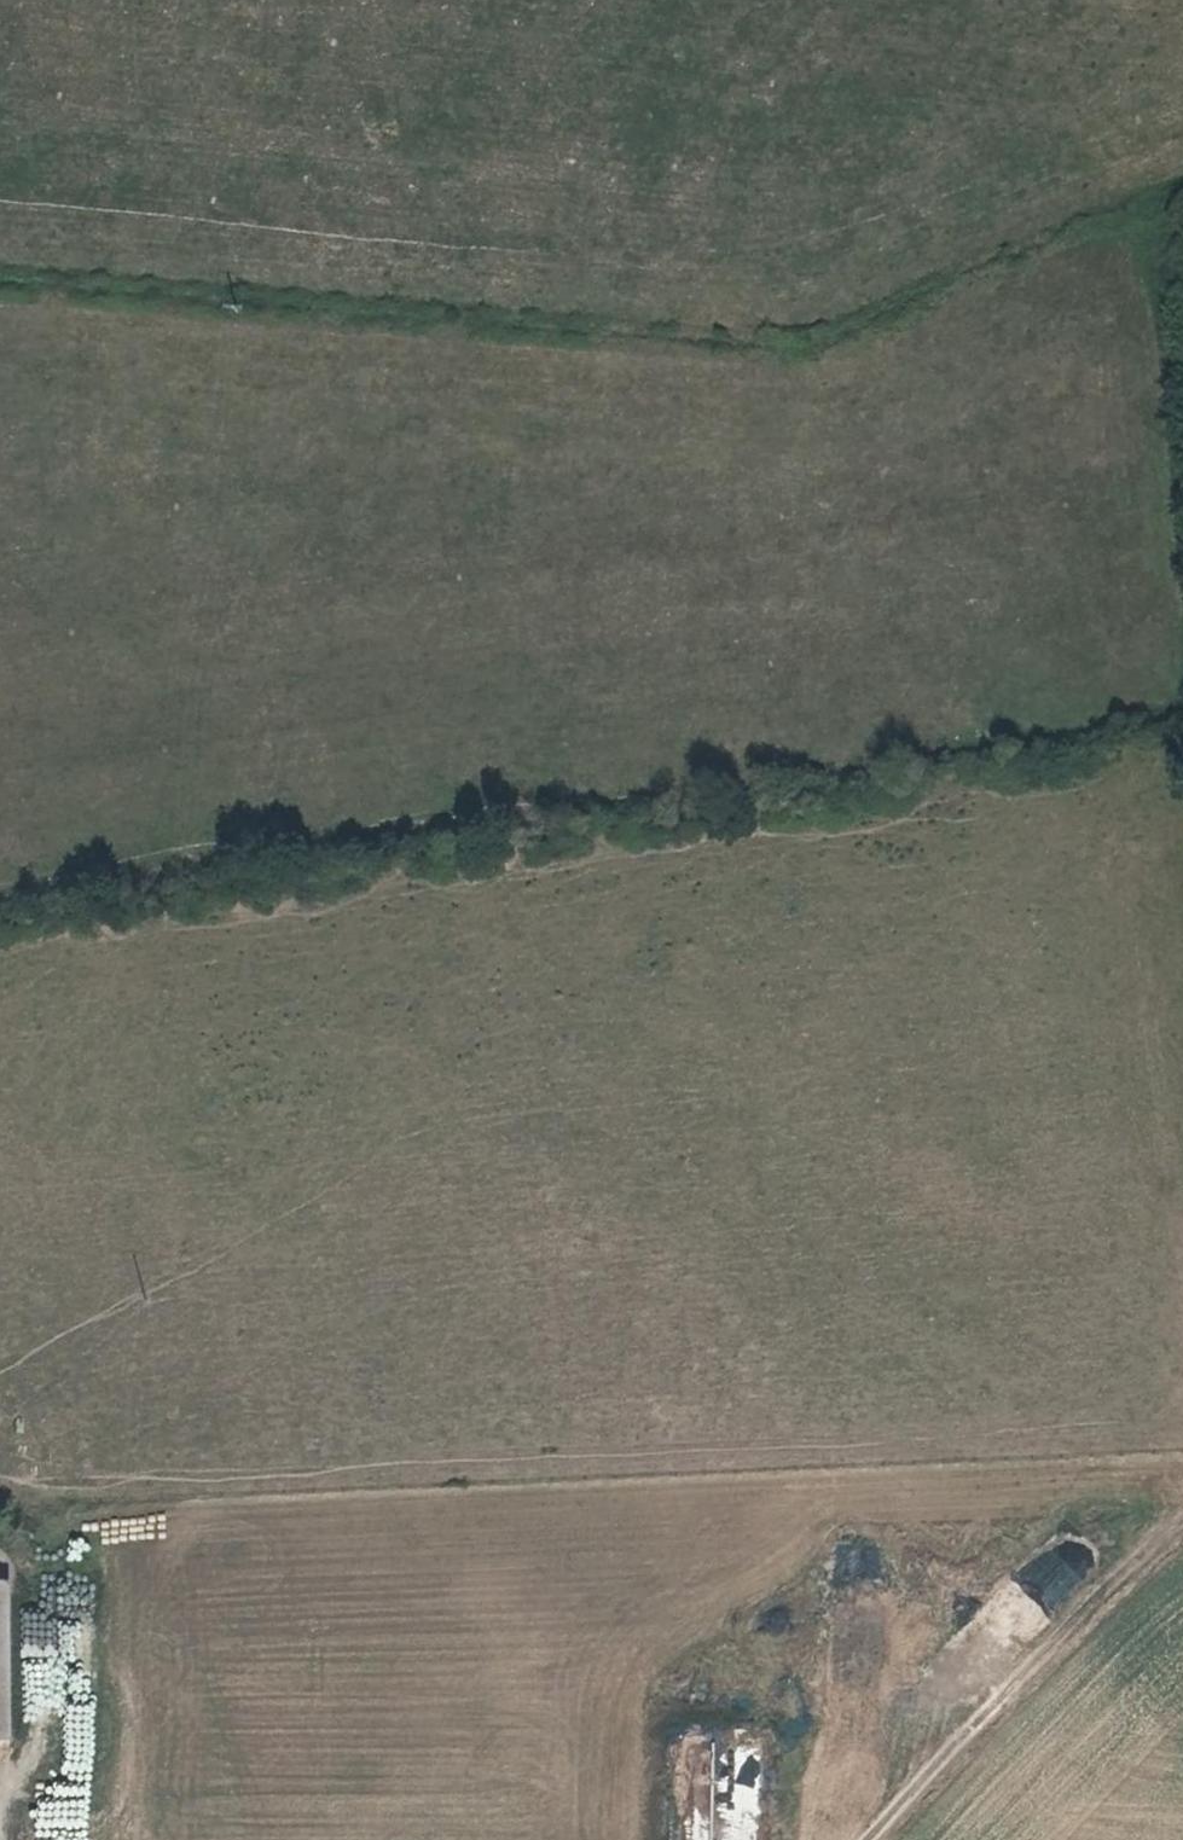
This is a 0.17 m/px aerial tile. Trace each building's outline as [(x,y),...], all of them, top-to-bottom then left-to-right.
[(759,1745),(681,1744),(681,1839),(759,1839),(759,1745)] [(47,1823),(95,1822),(95,1806),(47,1806),(47,1823)]
